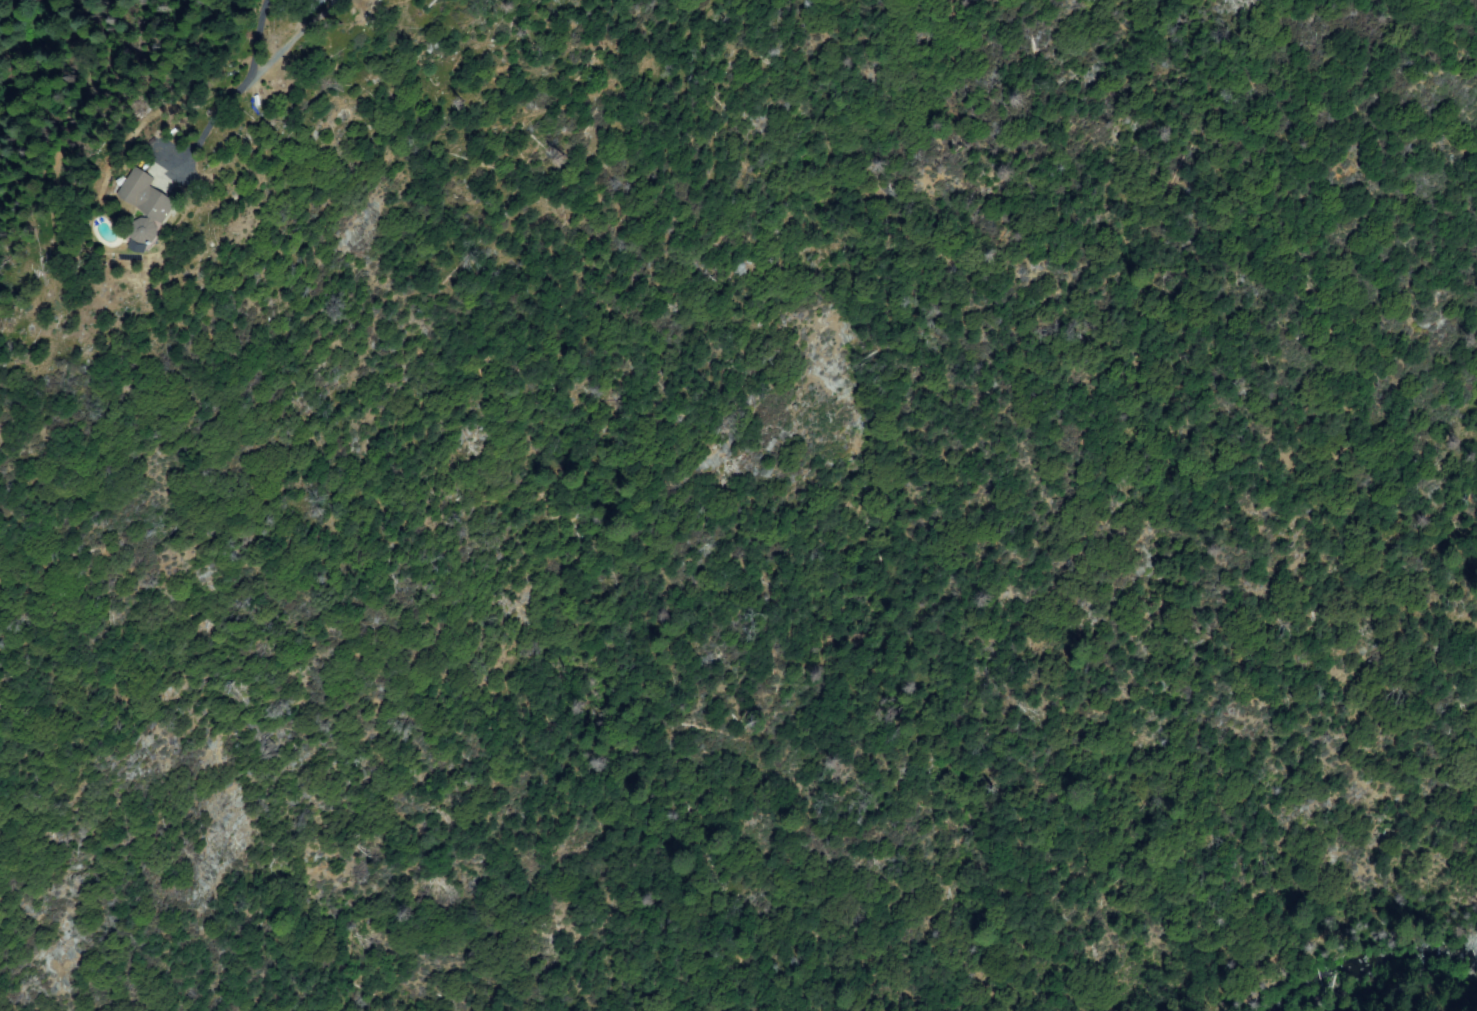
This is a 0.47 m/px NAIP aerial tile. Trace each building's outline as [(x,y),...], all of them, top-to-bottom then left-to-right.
[(175,203),(161,223),(155,219),(154,222),(157,228),(158,232),(157,236),(153,241),(148,244),(146,250),(133,245),(135,239),(132,233),(132,229),(134,225),(137,221),(143,219),(149,219),(151,216),(121,194),(123,192),(120,190),(137,167),(152,178),(148,184),(175,203)]
